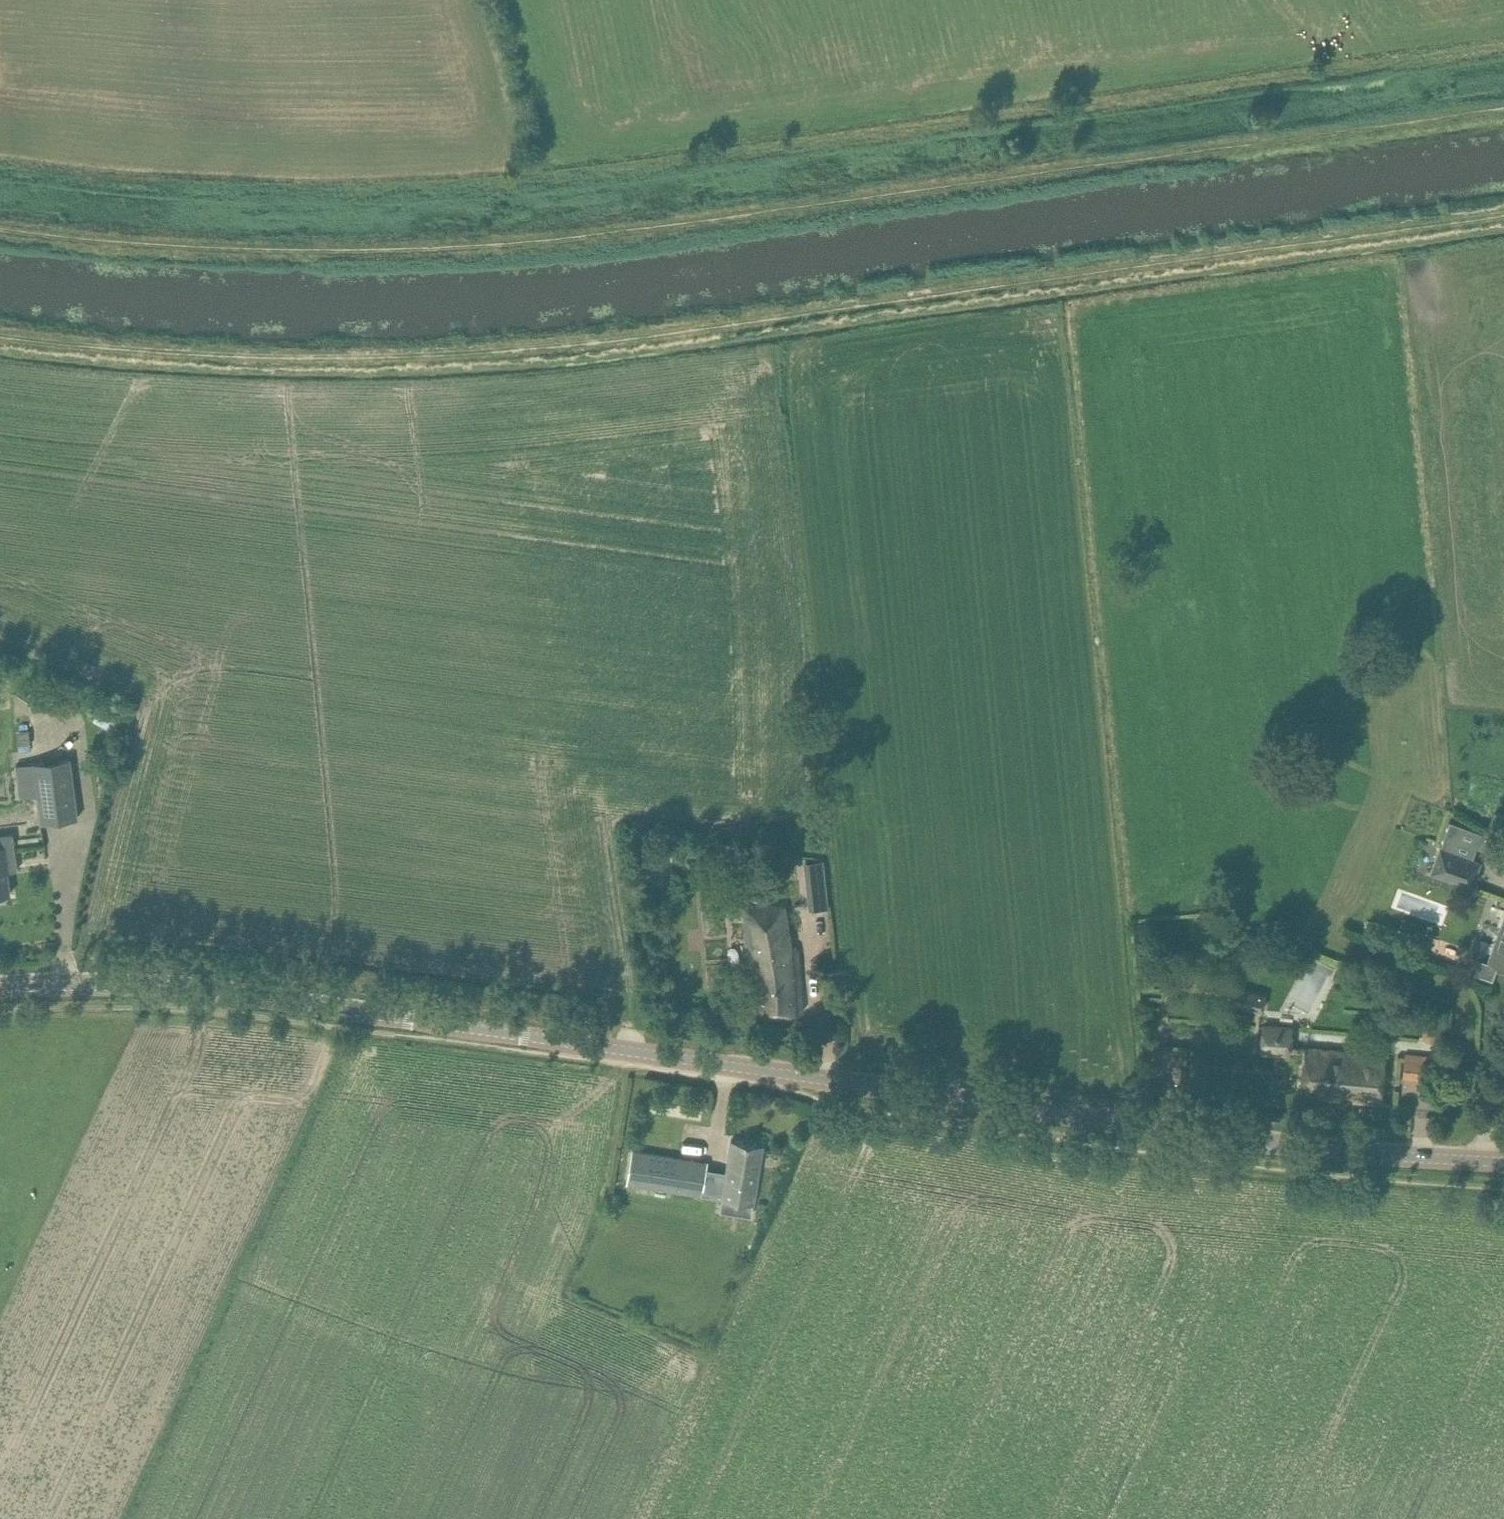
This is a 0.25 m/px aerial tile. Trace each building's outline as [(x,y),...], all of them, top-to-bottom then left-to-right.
[(78,818),(70,758),(16,765),(18,783),(36,780),(41,823),(78,818)] [(16,862),(12,834),(0,836),(0,901),(1,901),(3,898),(3,895),(10,894),(6,864),(16,862)] [(1480,862),(1440,848),(1431,873),(1471,887),(1480,862)] [(787,906),(744,909),(753,1015),(803,1011),(798,947),(790,948),(787,906)] [(1503,968),(1503,918),(1488,962),(1503,968)] [(1266,999),(1235,989),(1231,1004),(1261,1013),(1266,999)] [(1445,1018),(1429,1016),(1427,1039),(1443,1040),(1445,1018)] [(1263,1028),(1261,1049),(1289,1051),(1291,1031),(1263,1028)] [(1385,1055),(1305,1048),(1301,1095),(1340,1099),(1340,1093),(1354,1094),(1354,1100),(1380,1102),(1385,1055)] [(763,1144),(731,1139),(721,1198),(753,1204),(763,1144)] [(633,1150),(627,1182),(701,1195),(704,1183),(677,1178),(680,1159),(680,1158),(669,1156),(633,1150)]
